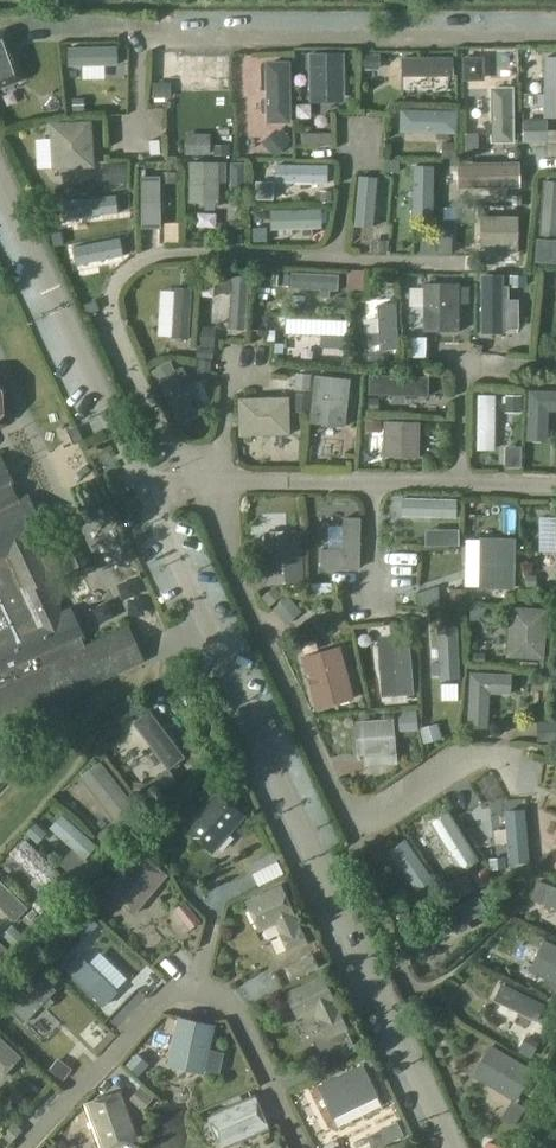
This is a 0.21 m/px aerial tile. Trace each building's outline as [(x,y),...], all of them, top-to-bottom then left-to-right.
[(0,34),(0,85),(21,77),(5,32),(0,34)] [(105,62),(106,100),(122,100),(122,46),(70,47),(70,62),(105,62)] [(309,54),(310,91),(344,90),(343,54),(309,54)] [(175,55),(175,74),(206,74),(206,83),(217,83),(217,73),(226,73),(226,55),(175,55)] [(538,106),(544,106),(544,117),(555,117),(555,58),(544,58),(544,94),(538,94),(538,106)] [(266,99),(261,99),(262,113),(266,113),(266,122),(290,122),(290,61),(266,61),(266,99)] [(491,123),(485,123),(485,134),(491,134),(491,142),(513,142),(513,87),(490,88),(491,123)] [(175,104),(204,104),(204,90),(175,90),(175,104)] [(402,109),(401,131),(456,133),(456,111),(402,109)] [(91,121),(50,124),(53,170),(94,167),(91,121)] [(189,163),(189,202),(218,202),(218,182),(225,182),(225,163),(189,163)] [(458,188),(519,187),(519,163),(457,163),(458,188)] [(315,180),(326,180),(326,166),(277,166),(277,180),(307,180),(307,188),(315,188),(315,180)] [(143,175),(143,227),(160,227),(160,175),(143,175)] [(543,181),(540,234),(555,235),(555,182),(543,181)] [(466,195),(466,207),(512,206),(512,194),(466,195)] [(118,213),(117,196),(64,201),(65,219),(118,213)] [(354,240),(373,241),(375,196),(356,196),(354,240)] [(312,228),(321,228),(321,209),(272,211),(273,229),(302,229),(303,235),(312,235),(312,228)] [(517,249),(518,217),(481,217),(481,248),(517,249)] [(120,238),(72,248),(76,265),(123,255),(120,238)] [(292,273),(291,288),(321,289),(321,297),(328,297),(329,289),(337,290),(338,275),(292,273)] [(232,276),(232,277),(218,276),(217,292),(231,293),(228,328),(245,329),(249,277),(232,276)] [(459,283),(424,284),(423,331),(459,331),(459,283)] [(364,309),(365,287),(343,287),(343,309),(364,309)] [(380,349),(398,349),(395,304),(377,305),(379,333),(372,334),(372,344),(379,344),(380,349)] [(191,354),(189,310),(170,311),(171,355),(191,354)] [(338,337),(339,323),(290,320),(289,334),(321,336),(320,345),(330,345),(331,336),(338,337)] [(175,370),(170,361),(152,371),(180,424),(198,414),(179,378),(185,375),(181,367),(175,370)] [(351,379),(315,375),(310,422),(345,426),(351,379)] [(370,375),(369,394),(392,395),(392,402),(405,403),(405,395),(427,396),(428,377),(370,375)] [(529,391),(528,440),(547,441),(547,410),(555,411),(555,392),(529,391)] [(239,435),(289,434),(289,397),(239,398),(239,435)] [(493,412),(475,412),(476,468),(494,468),(493,412)] [(418,457),(419,422),(385,421),(384,456),(418,457)] [(141,661),(126,629),(85,647),(81,639),(84,637),(71,609),(62,614),(46,581),(52,578),(36,546),(47,540),(27,497),(18,502),(10,485),(12,483),(0,458),(0,726),(141,661)] [(359,568),(360,518),(343,518),(343,549),(322,549),(321,567),(359,568)] [(430,547),(430,561),(447,562),(448,531),(398,529),(397,546),(430,547)] [(301,530),(264,532),(267,583),(303,582),(301,530)] [(515,588),(515,538),(480,537),(479,588),(515,588)] [(510,606),(507,657),(543,659),(546,609),(510,606)] [(438,693),(460,692),(457,645),(435,646),(438,693)] [(315,709),(354,698),(340,647),(301,657),(315,709)] [(510,694),(511,674),(470,673),(468,727),(487,727),(489,693),(510,694)] [(168,769),(184,757),(149,710),(133,721),(155,752),(150,755),(156,764),(162,760),(168,769)] [(358,756),(395,753),(393,719),(356,721),(358,756)] [(99,761),(81,776),(119,824),(138,809),(99,761)] [(218,790),(184,828),(212,853),(246,815),(218,790)] [(447,810),(429,821),(460,871),(478,860),(447,810)] [(525,810),(505,812),(510,863),(530,862),(525,810)] [(50,891),(64,876),(24,839),(11,854),(36,878),(32,883),(39,889),(43,884),(50,891)] [(139,852),(107,890),(134,913),(166,874),(139,852)] [(288,952),(307,944),(281,885),(246,900),(259,930),(275,923),(288,952)] [(555,932),(555,905),(535,892),(523,913),(555,932)] [(478,896),(423,924),(431,940),(458,926),(461,932),(470,928),(467,921),(486,912),(478,896)] [(254,947),(277,944),(274,928),(252,932),(254,947)] [(544,940),(529,970),(545,978),(542,985),(555,991),(555,989),(555,946),(544,940)] [(78,952),(64,967),(102,1004),(117,989),(78,952)] [(322,975),(287,992),(299,1018),(314,1010),(328,1038),(347,1029),(322,975)] [(49,997),(56,990),(43,977),(10,1010),(24,1023),(42,1004),(47,1008),(53,1001),(49,997)] [(493,999),(486,1021),(532,1035),(539,1013),(493,999)] [(204,1069),(214,1022),(181,1014),(170,1061),(204,1069)] [(21,1057),(0,1037),(0,1078),(21,1057)] [(519,1051),(530,1056),(536,1042),(526,1037),(519,1051)] [(531,1071),(489,1046),(470,1077),(514,1102),(531,1071)] [(333,1117),(377,1096),(362,1065),(318,1085),(333,1117)] [(135,1074),(129,1089),(148,1098),(155,1083),(135,1074)] [(85,1103),(101,1147),(109,1147),(138,1138),(121,1091),(85,1103)] [(255,1096),(208,1115),(222,1147),(268,1127),(255,1096)]
